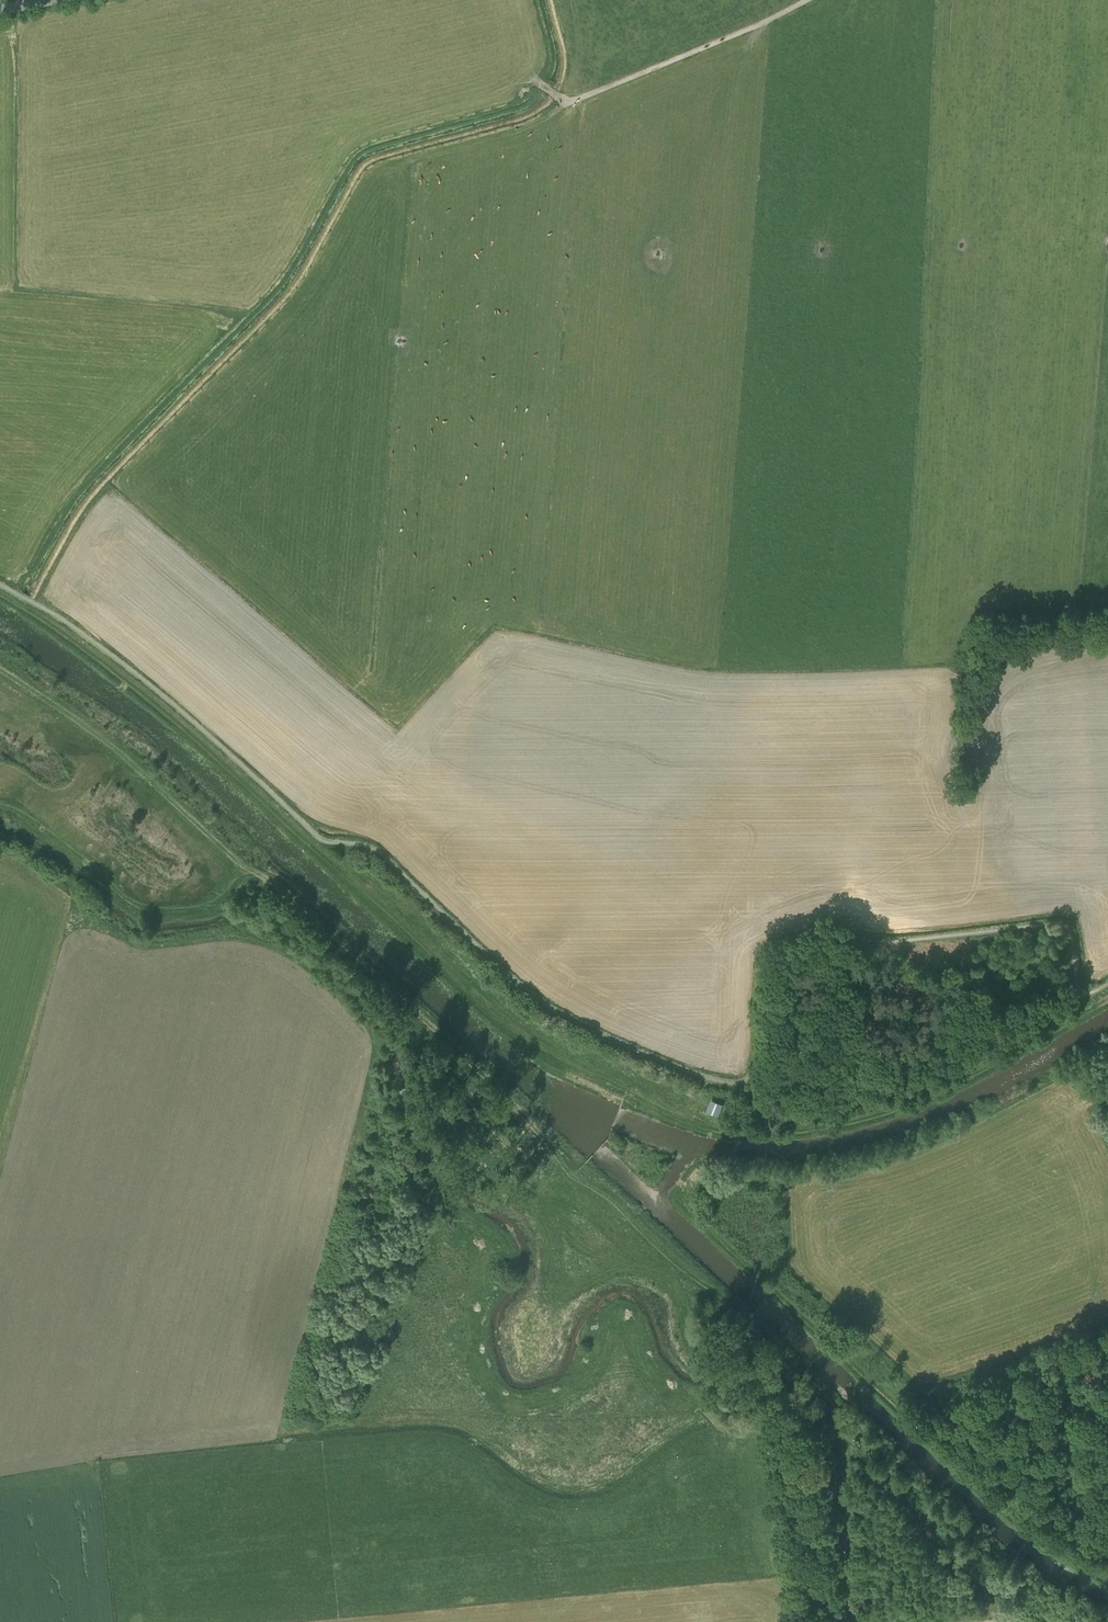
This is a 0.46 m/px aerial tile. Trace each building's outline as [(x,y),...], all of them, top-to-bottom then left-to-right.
[(712,1101),(708,1110),(718,1114),(722,1105),(712,1101)]
